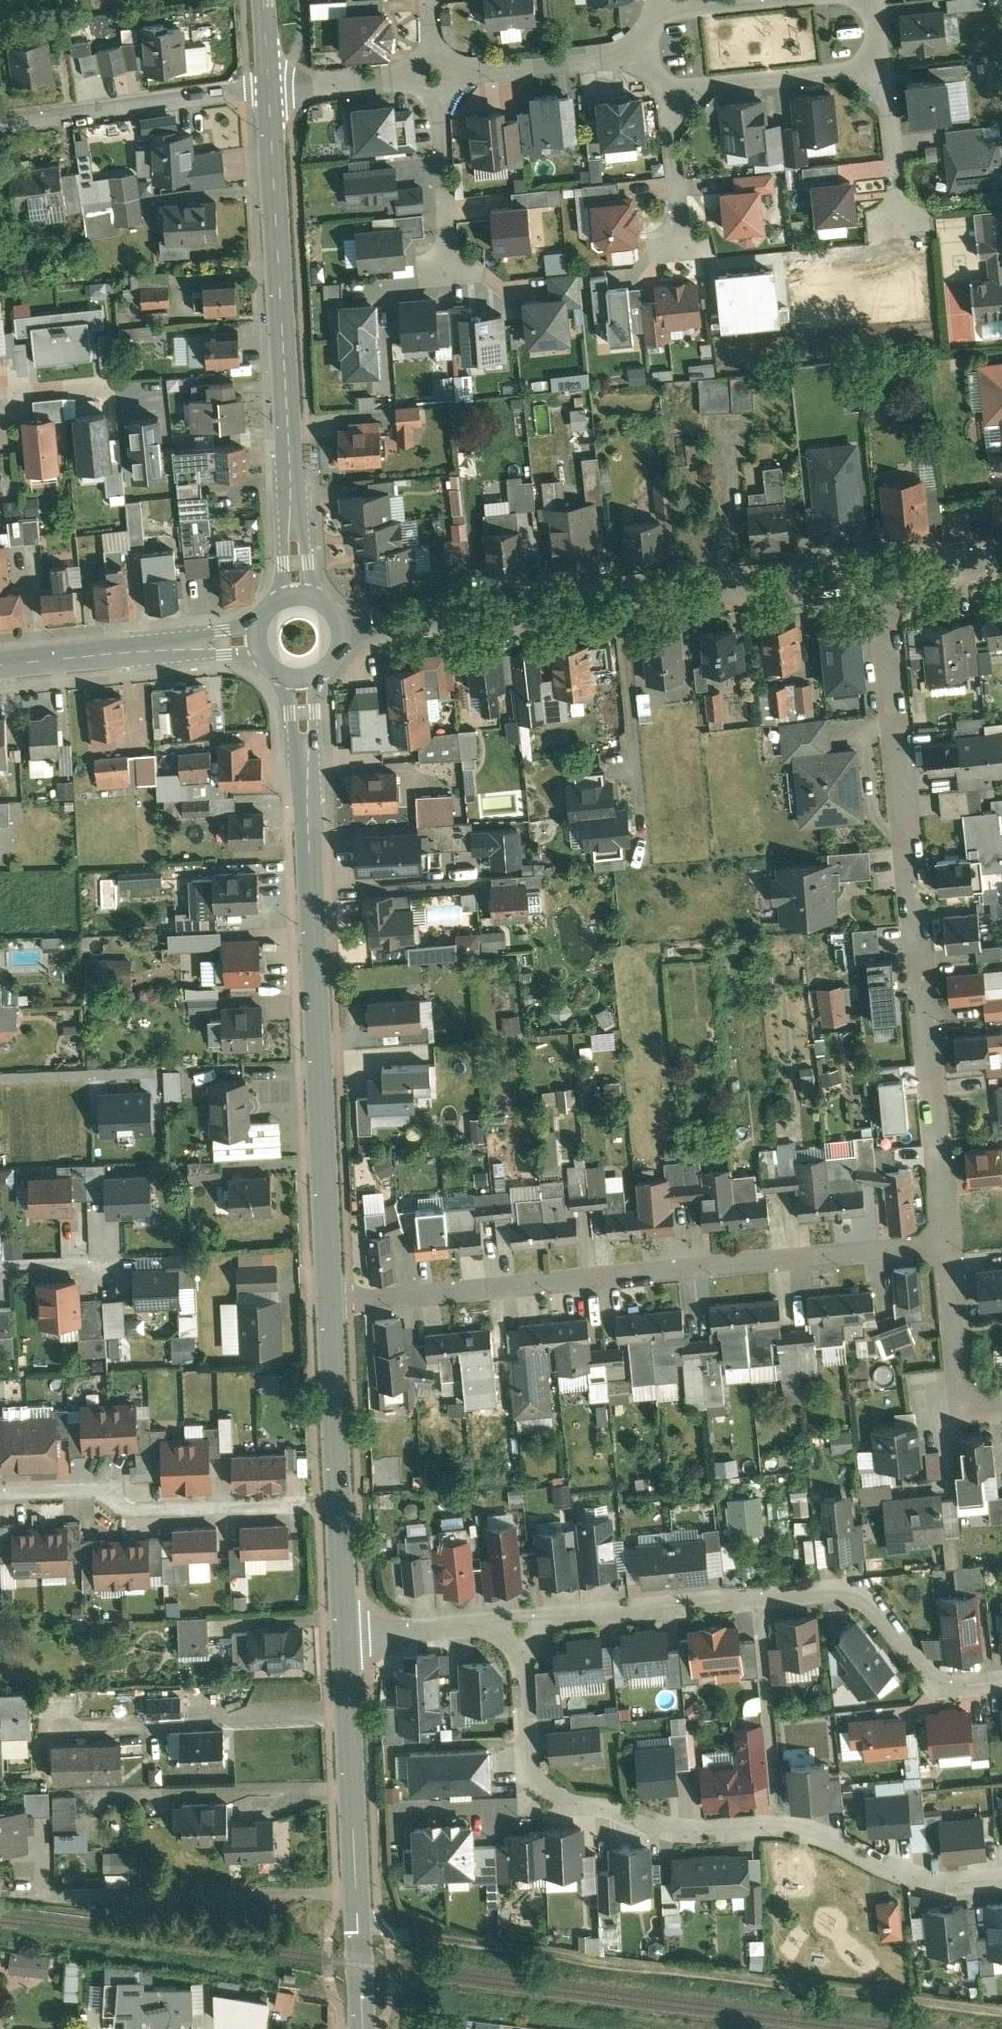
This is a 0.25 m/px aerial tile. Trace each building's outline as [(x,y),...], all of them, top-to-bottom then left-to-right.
[(349,13),(385,11),(384,0),(348,0),(349,13)] [(489,25),(537,20),(535,0),(487,0),(489,25)] [(979,0),(943,0),(943,9),(979,7),(979,0)] [(65,7),(47,10),(49,20),(54,19),(67,18),(65,7)] [(349,13),(345,14),(347,54),(389,51),(387,11),(349,13)] [(944,11),(902,16),(905,49),(948,45),(944,11)] [(164,24),(144,25),(148,73),(169,71),(168,69),(185,68),(182,27),(165,28),(164,24)] [(47,40),(11,45),(16,82),(53,77),(51,65),(61,63),(59,51),(49,52),(47,40)] [(122,45),(99,50),(104,75),(128,69),(122,45)] [(965,61),(929,65),(931,79),(947,78),(947,79),(966,77),(965,61)] [(931,79),(909,82),(914,121),(951,117),(947,79),(947,78),(931,79)] [(559,93),(536,95),(537,110),(540,139),(542,139),(576,135),(571,94),(560,95),(559,93)] [(832,93),(796,96),(798,126),(800,140),(807,139),(836,136),(832,93)] [(641,97),(601,101),(602,119),(605,143),(606,143),(609,143),(613,146),(638,143),(640,141),(643,141),(643,139),(645,139),(641,97)] [(763,100),(724,104),(728,146),(752,144),(768,142),(766,126),(763,100)] [(394,103),(350,107),(354,145),(396,141),(398,141),(395,111),(394,103)] [(412,109),(395,111),(398,141),(396,141),(397,147),(416,145),(412,109)] [(537,110),(521,111),(522,118),(525,148),(542,146),(542,139),(540,139),(537,110)] [(503,111),(471,114),(476,162),(508,159),(507,155),(504,120),(503,111)] [(522,118),(504,120),(507,155),(525,154),(525,148),(522,118)] [(602,119),(586,121),(590,157),(607,155),(606,143),(605,143),(602,119)] [(782,124),(766,126),(768,142),(752,144),(754,160),(786,157),(783,128),(782,124)] [(983,125),(947,129),(948,142),(985,138),(983,125)] [(798,126),(783,128),(786,157),(786,162),(809,159),(807,139),(800,140),(798,126)] [(191,133),(175,135),(174,129),(154,131),(156,172),(157,180),(177,179),(177,177),(192,176),(194,176),(193,153),(191,133)] [(948,142),(951,174),(952,174),(953,187),(974,185),(1001,182),(1001,179),(997,136),(985,138),(948,142)] [(155,148),(139,149),(140,173),(156,172),(155,148)] [(222,149),(193,153),(194,176),(192,176),(194,188),(227,183),(222,149)] [(61,163),(30,167),(29,162),(11,164),(16,206),(18,206),(17,205),(32,203),(32,204),(34,204),(34,203),(48,201),(49,202),(50,202),(50,201),(64,199),(65,200),(66,200),(66,198),(63,174),(61,163)] [(839,162),(804,166),(806,186),(816,185),(815,184),(841,181),(839,162)] [(0,166),(0,188),(8,187),(6,166),(0,166)] [(396,166),(348,171),(351,203),(368,201),(368,205),(385,203),(384,199),(390,199),(399,198),(398,188),(396,166)] [(112,180),(94,183),(93,170),(79,171),(84,204),(115,200),(112,180)] [(79,171),(63,174),(66,198),(81,195),(83,209),(84,209),(84,204),(79,171)] [(136,173),(112,176),(112,180),(115,200),(139,196),(136,173)] [(773,173),(737,176),(739,190),(760,188),(760,189),(775,188),(773,173)] [(620,180),(584,184),(586,203),(592,202),(592,201),(621,198),(620,180)] [(841,181),(815,184),(816,185),(819,220),(855,216),(852,180),(841,181)] [(423,186),(398,188),(399,198),(390,199),(392,210),(425,207),(423,186)] [(549,187),(513,191),(514,205),(528,204),(529,205),(550,203),(549,187)] [(739,190),(725,192),(726,203),(723,203),(720,207),(720,216),(725,219),(727,219),(729,230),(741,229),(742,238),(747,242),(757,241),(761,236),(760,227),(763,226),(760,189),(760,188),(739,190)] [(81,195),(66,198),(66,200),(65,200),(66,212),(67,212),(84,209),(83,209),(81,195)] [(139,196),(115,200),(118,224),(143,221),(139,196)] [(621,198),(592,201),(592,202),(595,233),(592,237),(592,243),(599,249),(605,248),(609,244),(636,241),(635,225),(639,225),(637,209),(633,209),(632,197),(621,198)] [(64,199),(50,201),(50,202),(49,202),(48,201),(34,203),(34,204),(32,204),(35,222),(67,218),(67,212),(66,212),(65,200),(64,199)] [(217,201),(166,204),(168,238),(162,239),(163,254),(190,252),(189,239),(219,237),(217,201)] [(514,205),(493,207),(497,249),(533,245),(529,205),(528,204),(514,205)] [(977,211),(980,239),(992,238),(991,223),(1001,222),(1001,208),(977,211)] [(424,212),(396,215),(397,229),(402,228),(404,247),(407,246),(414,237),(414,235),(426,234),(424,212)] [(991,223),(992,238),(1001,237),(1001,222),(991,223)] [(397,229),(359,232),(363,266),(406,262),(404,247),(402,228),(397,229)] [(978,240),(980,255),(989,254),(992,278),(972,280),(975,315),(1001,312),(1001,237),(992,238),(980,239),(978,240)] [(542,250),(543,270),(564,269),(562,249),(542,250)] [(580,271),(551,274),(553,298),(566,296),(567,303),(583,301),(580,271)] [(608,274),(592,276),(593,287),(610,286),(608,274)] [(236,280),(206,282),(206,292),(207,308),(207,312),(238,310),(236,280)] [(674,285),(658,287),(660,300),(662,324),(669,323),(687,321),(686,314),(700,313),(697,283),(685,284),(684,282),(674,283),(674,285)] [(610,286),(593,287),(596,319),(608,318),(611,342),(635,340),(634,330),(632,310),(629,287),(629,284),(610,286)] [(170,285),(142,287),(144,305),(172,303),(170,285)] [(641,286),(629,287),(632,310),(644,309),(643,302),(641,286)] [(206,292),(196,292),(196,309),(207,308),(206,292)] [(553,298),(526,300),(531,342),(570,338),(567,303),(566,296),(553,298)] [(436,299),(403,301),(406,344),(437,342),(439,342),(436,309),(436,299)] [(660,300),(643,302),(646,329),(647,340),(670,337),(669,323),(662,324),(660,300)] [(341,328),(342,339),(376,338),(376,330),(378,330),(376,303),(342,305),(343,328),(341,328)] [(471,303),(451,304),(451,308),(453,341),(465,340),(464,316),(472,315),(471,303)] [(103,306),(15,315),(17,335),(33,334),(36,363),(92,357),(89,327),(105,325),(103,306)] [(451,308),(436,309),(439,342),(437,342),(438,345),(453,344),(453,341),(451,308)] [(644,309),(632,310),(634,330),(646,329),(644,309)] [(168,321),(167,310),(144,312),(145,322),(168,321)] [(472,315),(464,316),(465,340),(467,357),(506,355),(503,313),(472,315)] [(121,327),(122,339),(152,337),(151,325),(121,327)] [(239,331),(192,333),(193,350),(195,350),(195,362),(209,362),(210,364),(241,362),(239,331)] [(116,335),(94,336),(95,359),(117,358),(116,335)] [(376,338),(342,339),(343,351),(345,351),(346,373),(379,372),(378,345),(377,345),(376,338)] [(687,363),(688,375),(713,372),(711,360),(687,363)] [(983,365),(989,418),(1001,417),(1001,363),(983,365)] [(550,389),(587,385),(585,370),(548,375),(550,389)] [(434,375),(435,399),(469,398),(469,374),(434,375)] [(754,374),(700,378),(702,412),(757,409),(754,374)] [(235,381),(210,383),(211,397),(236,395),(235,381)] [(357,407),(371,406),(371,394),(357,395),(357,407)] [(211,397),(194,398),(195,428),(245,425),(243,395),(236,395),(211,397)] [(65,396),(35,399),(37,419),(54,417),(55,418),(67,417),(65,396)] [(421,403),(397,406),(399,426),(414,425),(423,424),(421,403)] [(581,425),(580,408),(569,408),(570,426),(581,425)] [(105,413),(77,416),(82,467),(104,465),(110,464),(110,460),(105,413)] [(37,419),(26,420),(31,470),(32,470),(33,474),(59,471),(58,467),(59,467),(55,418),(54,417),(37,419)] [(159,417),(130,420),(135,475),(177,471),(174,447),(162,449),(159,417)] [(382,421),(354,423),(354,429),(340,430),(341,463),(383,460),(382,421)] [(414,425),(400,426),(401,444),(415,443),(414,425)] [(246,443),(232,444),(216,445),(216,446),(217,463),(218,476),(248,474),(246,443)] [(216,446),(176,449),(176,447),(174,447),(177,471),(180,498),(203,496),(201,464),(217,463),(216,446)] [(854,448),(813,452),(818,506),(821,537),(863,532),(854,448)] [(605,501),(600,455),(584,457),(589,503),(605,501)] [(122,459),(110,460),(110,464),(104,465),(107,494),(125,493),(122,459)] [(769,504),(751,506),(755,544),(790,540),(782,465),(766,467),(769,504)] [(671,475),(656,476),(660,516),(675,515),(671,475)] [(539,479),(540,502),(561,501),(559,478),(539,479)] [(396,479),(370,481),(371,493),(389,491),(389,492),(398,491),(396,479)] [(534,480),(509,483),(512,510),(537,508),(534,480)] [(924,481),(884,485),(889,530),(928,526),(928,522),(924,486),(924,481)] [(940,484),(924,486),(928,522),(943,520),(940,484)] [(371,493),(344,496),(347,524),(356,523),(356,522),(391,519),(389,492),(389,491),(371,493)] [(203,496),(180,498),(182,518),(210,516),(209,496),(203,496)] [(17,498),(18,516),(36,516),(35,497),(17,498)] [(142,499),(127,500),(131,547),(146,546),(142,499)] [(821,537),(818,506),(806,507),(809,538),(821,537)] [(593,507),(557,510),(559,524),(551,525),(555,563),(581,560),(582,568),(598,566),(597,558),(598,558),(596,531),(594,530),(593,521),(594,520),(594,519),(593,507)] [(519,514),(503,516),(503,514),(486,516),(488,532),(487,532),(491,571),(525,568),(523,555),(525,555),(524,544),(522,544),(521,529),(520,529),(519,514)] [(39,517),(24,519),(26,542),(42,540),(39,517)] [(24,519),(9,520),(12,543),(26,542),(24,519)] [(207,530),(195,531),(194,519),(182,520),(186,556),(209,554),(207,530)] [(391,519),(356,522),(356,523),(359,549),(368,548),(401,545),(399,519),(391,519)] [(661,521),(626,524),(629,557),(664,553),(661,521)] [(445,561),(466,560),(465,523),(451,523),(451,539),(444,540),(445,561)] [(252,543),(236,544),(236,552),(237,563),(253,562),(252,543)] [(0,545),(0,588),(11,587),(6,544),(0,545)] [(401,545),(368,548),(371,575),(415,571),(412,544),(401,545)] [(122,549),(106,550),(107,568),(119,567),(118,561),(123,561),(122,549)] [(175,549),(143,552),(146,574),(144,575),(148,608),(181,605),(175,549)] [(236,552),(219,553),(220,565),(237,563),(236,552)] [(237,563),(220,565),(222,598),(256,595),(254,562),(237,563)] [(68,565),(51,566),(53,587),(43,588),(47,618),(77,615),(74,585),(70,586),(68,566),(69,566),(68,565)] [(107,568),(108,579),(93,580),(96,612),(111,611),(128,610),(124,567),(119,567),(107,568)] [(24,620),(20,586),(11,587),(0,588),(0,622),(24,620)] [(987,609),(991,643),(1001,642),(1001,607),(987,609)] [(862,621),(823,624),(828,688),(868,684),(862,621)] [(975,622),(961,623),(964,651),(977,649),(975,622)] [(796,623),(765,625),(769,668),(800,665),(796,623)] [(961,623),(926,626),(931,679),(966,676),(964,651),(961,623)] [(764,624),(756,624),(759,667),(767,666),(764,624)] [(736,629),(705,632),(708,665),(709,673),(710,673),(739,670),(745,669),(743,641),(737,641),(736,629)] [(679,635),(646,638),(650,682),(684,678),(679,635)] [(609,642),(589,644),(591,669),(611,667),(609,642)] [(589,644),(554,648),(559,695),(594,691),(591,669),(589,644)] [(502,648),(469,652),(471,664),(465,665),(466,682),(472,681),(473,690),(482,689),(484,713),(500,711),(498,687),(506,686),(506,682),(503,656),(502,648)] [(538,652),(514,654),(517,681),(521,720),(545,718),(538,652)] [(514,654),(503,656),(506,682),(517,681),(514,654)] [(423,657),(388,660),(393,709),(394,723),(429,720),(427,694),(447,693),(447,689),(444,661),(443,656),(423,658),(423,657)] [(453,660),(444,661),(447,689),(456,688),(453,660)] [(708,665),(698,666),(700,690),(711,689),(710,673),(709,673),(708,665)] [(189,685),(189,683),(187,681),(186,680),(183,680),(180,680),(179,681),(178,683),(177,684),(177,686),(177,687),(172,688),(172,689),(174,705),(177,728),(211,724),(207,684),(191,685),(189,685)] [(810,683),(797,684),(799,710),(813,709),(810,683)] [(786,687),(772,688),(774,713),(788,712),(786,687)] [(172,689),(153,691),(155,707),(174,705),(172,689)] [(722,692),(709,693),(711,719),(724,718),(722,692)] [(122,695),(89,699),(94,745),(111,743),(109,732),(126,731),(122,695)] [(393,709),(381,710),(380,704),(360,706),(362,731),(353,732),(354,749),(381,747),(381,750),(402,748),(402,739),(420,738),(431,737),(431,736),(429,720),(394,723),(393,709)] [(48,713),(43,716),(31,717),(33,756),(45,755),(51,760),(54,759),(59,755),(58,743),(57,716),(53,712),(48,713)] [(0,716),(0,761),(9,760),(7,716),(0,716)] [(828,718),(791,721),(793,739),(820,736),(830,735),(828,718)] [(980,725),(956,727),(957,740),(981,737),(980,725)] [(477,729),(460,730),(463,758),(480,756),(477,729)] [(460,730),(435,733),(435,735),(431,736),(431,737),(420,738),(422,760),(463,758),(460,730)] [(927,743),(930,772),(957,769),(959,788),(967,787),(991,785),(990,772),(1001,771),(1001,735),(981,737),(957,740),(927,743)] [(793,739),(785,740),(787,758),(797,757),(797,756),(821,753),(820,736),(793,739)] [(262,756),(242,757),(241,740),(222,741),(223,758),(221,758),(221,779),(221,781),(227,781),(264,779),(262,756)] [(72,742),(58,743),(59,755),(60,770),(74,770),(72,742)] [(821,753),(797,756),(797,757),(803,823),(863,817),(861,794),(856,794),(854,774),(858,774),(856,750),(821,753)] [(212,751),(179,754),(181,772),(181,781),(188,780),(198,780),(198,781),(214,780),(212,751)] [(156,753),(138,754),(140,783),(158,782),(157,774),(156,753)] [(128,755),(96,758),(99,788),(135,784),(134,778),(131,779),(128,755)] [(604,770),(574,773),(575,786),(605,784),(604,770)] [(397,771),(356,773),(358,806),(398,804),(397,771)] [(181,772),(157,774),(158,782),(158,797),(189,795),(188,780),(181,781),(181,772)] [(214,780),(198,781),(198,780),(188,780),(189,795),(209,794),(228,793),(227,781),(221,781),(221,779),(214,780)] [(575,786),(569,787),(572,817),(584,816),(614,813),(611,783),(605,784),(575,786)] [(959,788),(940,790),(943,816),(969,813),(969,812),(970,812),(967,787),(959,788)] [(228,793),(209,794),(209,796),(210,811),(229,812),(230,812),(233,811),(232,793),(228,793)] [(453,794),(418,795),(419,824),(420,824),(440,823),(453,822),(454,822),(453,794)] [(209,796),(183,798),(183,812),(210,811),(209,796)] [(1000,832),(998,809),(970,812),(969,812),(969,813),(974,858),(971,858),(974,888),(985,887),(983,870),(1001,868),(1001,832),(1000,832)] [(233,811),(230,812),(231,843),(266,842),(265,810),(233,811)] [(614,813),(584,816),(587,845),(593,844),(623,842),(629,841),(626,811),(614,813)] [(453,822),(440,823),(441,849),(455,849),(453,822)] [(454,822),(453,822),(455,849),(474,848),(473,832),(473,822),(454,822)] [(440,823),(420,824),(420,834),(422,866),(442,866),(441,849),(440,823)] [(519,829),(473,832),(474,848),(474,851),(502,850),(503,865),(521,864),(519,829)] [(420,834),(359,836),(360,871),(422,868),(422,866),(420,834)] [(623,842),(593,844),(594,858),(624,855),(623,842)] [(868,849),(829,852),(830,864),(835,863),(836,877),(870,875),(868,849)] [(971,858),(939,861),(942,891),(974,888),(971,858)] [(830,864),(780,867),(781,877),(774,877),(776,900),(782,899),(784,917),(835,913),(832,878),(836,877),(835,863),(830,864)] [(256,870),(215,873),(215,877),(217,910),(258,908),(256,870)] [(163,872),(120,874),(121,886),(163,884),(163,872)] [(518,875),(493,876),(494,888),(519,886),(518,875)] [(217,910),(215,877),(192,878),(195,917),(216,915),(217,910)] [(494,888),(493,888),(496,918),(529,916),(529,908),(531,905),(531,897),(528,894),(527,886),(519,886),(494,888)] [(412,894),(392,896),(394,912),(413,910),(412,894)] [(392,896),(366,898),(367,915),(371,914),(371,913),(394,912),(392,896)] [(394,912),(371,913),(371,914),(373,943),(387,942),(388,944),(396,944),(398,941),(420,939),(418,923),(414,923),(413,910),(394,912)] [(979,912),(945,915),(948,949),(976,946),(982,946),(982,945),(979,912)] [(195,917),(177,917),(178,932),(217,930),(216,915),(195,917)] [(867,960),(881,959),(878,926),(853,929),(856,961),(867,960)] [(477,948),(504,946),(503,929),(476,931),(477,948)] [(259,939),(224,942),(225,958),(228,958),(229,980),(262,978),(261,968),(264,968),(263,955),(260,955),(259,939)] [(452,957),(451,939),(402,943),(403,961),(452,957)] [(982,945),(982,946),(976,946),(978,959),(1001,957),(1001,952),(1001,943),(982,945)] [(881,959),(867,960),(873,1023),(898,1020),(892,958),(881,959)] [(984,972),(950,975),(952,1001),(986,998),(986,996),(984,972)] [(841,985),(821,988),(825,1016),(845,1014),(841,985)] [(986,996),(986,998),(988,1017),(1001,1016),(1001,994),(986,996)] [(221,997),(192,999),(193,1011),(221,1009),(221,997)] [(420,999),(371,1002),(373,1030),(402,1028),(422,1027),(422,1026),(420,999)] [(0,1004),(0,1018),(18,1017),(17,1004),(3,1004),(0,1004)] [(264,1005),(226,1007),(229,1045),(266,1042),(264,1005)] [(422,1026),(422,1027),(402,1028),(403,1041),(431,1039),(430,1025),(422,1026)] [(956,1034),(959,1064),(1001,1061),(1001,1030),(989,1031),(956,1034)] [(435,1066),(416,1067),(416,1079),(436,1078),(435,1066)] [(162,1069),(161,1094),(177,1094),(177,1069),(162,1069)] [(414,1079),(370,1080),(371,1096),(371,1109),(372,1109),(415,1107),(414,1079)] [(247,1081),(212,1082),(215,1134),(250,1132),(249,1120),(247,1081)] [(151,1087),(98,1090),(100,1136),(119,1135),(119,1140),(135,1139),(135,1135),(153,1134),(151,1087)] [(571,1087),(540,1090),(542,1109),(573,1106),(571,1087)] [(371,1096),(358,1097),(360,1133),(373,1132),(372,1109),(371,1109),(371,1096)] [(249,1120),(250,1132),(215,1134),(216,1158),(276,1155),(275,1131),(263,1120),(249,1120)] [(994,1121),(995,1134),(1001,1133),(1001,1120),(994,1121)] [(874,1136),(857,1137),(860,1165),(858,1179),(859,1182),(874,1185),(877,1170),(875,1148),(874,1136)] [(797,1143),(779,1145),(780,1153),(779,1153),(782,1189),(801,1187),(797,1143)] [(700,1144),(681,1145),(683,1161),(684,1171),(685,1172),(702,1170),(700,1144)] [(895,1147),(875,1148),(877,1170),(896,1169),(895,1147)] [(969,1151),(972,1182),(1001,1179),(1001,1148),(969,1151)] [(779,1153),(761,1155),(764,1191),(782,1189),(779,1153)] [(851,1155),(827,1158),(833,1216),(865,1213),(863,1190),(855,1189),(851,1155)] [(374,1174),(392,1173),(391,1157),(373,1159),(374,1174)] [(827,1158),(805,1160),(808,1193),(798,1194),(801,1219),(833,1216),(827,1158)] [(222,1161),(189,1162),(190,1177),(223,1176),(222,1161)] [(683,1161),(665,1163),(667,1179),(669,1179),(671,1200),(687,1198),(685,1172),(684,1171),(683,1161)] [(88,1163),(71,1164),(71,1177),(72,1177),(73,1199),(89,1198),(88,1163)] [(587,1165),(571,1166),(572,1182),(589,1180),(587,1165)] [(896,1169),(877,1170),(874,1185),(887,1187),(892,1229),(916,1227),(910,1168),(896,1169)] [(702,1170),(685,1172),(687,1198),(705,1197),(705,1195),(703,1173),(702,1170)] [(732,1170),(703,1173),(705,1195),(712,1195),(713,1203),(735,1201),(732,1170)] [(759,1199),(757,1175),(733,1177),(733,1170),(732,1170),(735,1201),(738,1226),(771,1223),(768,1198),(759,1199)] [(606,1173),(589,1175),(589,1180),(591,1205),(608,1204),(609,1204),(608,1194),(606,1173)] [(272,1176),(230,1178),(232,1213),(274,1210),(272,1176)] [(71,1177),(32,1178),(33,1211),(48,1211),(48,1213),(73,1212),(73,1199),(72,1177),(71,1177)] [(667,1179),(638,1182),(640,1210),(642,1233),(643,1234),(675,1231),(673,1206),(671,1206),(671,1200),(669,1179),(667,1179)] [(572,1182),(571,1182),(573,1207),(591,1205),(589,1180),(572,1182)] [(512,1190),(493,1192),(495,1214),(496,1215),(515,1213),(512,1190)] [(493,1192),(476,1193),(478,1216),(495,1214),(493,1192)] [(568,1215),(566,1193),(543,1196),(544,1203),(546,1218),(545,1218),(547,1242),(579,1239),(577,1214),(568,1215)] [(626,1193),(608,1194),(609,1204),(608,1204),(609,1212),(608,1212),(610,1237),(642,1233),(640,1210),(628,1211),(626,1193)] [(544,1203),(534,1205),(533,1196),(520,1198),(522,1220),(516,1221),(516,1220),(512,1221),(515,1246),(547,1243),(547,1242),(545,1218),(546,1218),(544,1203)] [(713,1203),(702,1204),(705,1229),(738,1226),(735,1201),(713,1203)] [(396,1204),(385,1208),(386,1210),(378,1210),(387,1235),(390,1234),(404,1229),(399,1216),(400,1215),(396,1204)] [(480,1224),(470,1225),(469,1208),(454,1210),(456,1226),(448,1227),(451,1251),(482,1248),(480,1224)] [(378,1210),(366,1212),(368,1235),(382,1234),(383,1246),(391,1245),(390,1234),(387,1235),(378,1210)] [(448,1227),(416,1230),(419,1254),(451,1251),(448,1227)] [(382,1234),(368,1235),(373,1280),(397,1278),(393,1245),(391,1245),(383,1246),(382,1234)] [(20,1255),(20,1238),(2,1239),(3,1256),(20,1255)] [(196,1253),(169,1254),(170,1269),(179,1269),(179,1270),(197,1269),(196,1253)] [(276,1266),(240,1267),(241,1287),(277,1286),(276,1266)] [(919,1267),(895,1269),(898,1299),(899,1302),(922,1299),(919,1267)] [(170,1269),(137,1271),(138,1305),(180,1303),(179,1285),(179,1270),(179,1269),(170,1269)] [(197,1269),(179,1270),(179,1285),(197,1284),(197,1269)] [(980,1272),(983,1305),(1001,1303),(1001,1270),(980,1272)] [(78,1282),(41,1284),(43,1324),(50,1324),(57,1329),(63,1329),(68,1323),(79,1322),(80,1322),(79,1302),(78,1282)] [(873,1292),(840,1295),(844,1338),(867,1336),(865,1318),(875,1317),(873,1292)] [(840,1294),(807,1297),(809,1324),(817,1323),(819,1345),(844,1343),(844,1338),(840,1295),(840,1294)] [(922,1299),(899,1302),(898,1299),(894,1300),(895,1314),(887,1318),(893,1330),(891,1330),(896,1347),(914,1339),(905,1315),(906,1315),(923,1314),(922,1299)] [(104,1300),(79,1302),(80,1322),(79,1322),(80,1337),(106,1336),(104,1300)] [(778,1301),(746,1305),(748,1330),(752,1365),(774,1363),(773,1342),(779,1342),(778,1334),(781,1334),(778,1301)] [(278,1302),(242,1303),(244,1350),(280,1348),(278,1302)] [(746,1305),(712,1308),(715,1333),(748,1330),(746,1305)] [(0,1307),(0,1330),(0,1335),(14,1335),(13,1306),(0,1307)] [(682,1310),(649,1313),(656,1380),(656,1382),(677,1380),(676,1363),(683,1362),(681,1342),(685,1342),(682,1310)] [(649,1313),(616,1316),(618,1342),(629,1340),(633,1383),(656,1380),(649,1313)] [(400,1318),(376,1320),(382,1386),(405,1385),(404,1367),(402,1345),(400,1318)] [(887,1318),(871,1326),(882,1357),(894,1354),(896,1354),(894,1348),(896,1347),(891,1330),(893,1330),(887,1318)] [(587,1319),(554,1322),(559,1368),(559,1369),(588,1366),(590,1365),(588,1351),(589,1351),(588,1344),(590,1344),(587,1319)] [(554,1322),(523,1325),(525,1355),(509,1356),(509,1357),(515,1415),(551,1412),(548,1370),(559,1368),(554,1322)] [(492,1329),(459,1332),(462,1371),(463,1371),(493,1368),(496,1368),(495,1359),(492,1329)] [(814,1329),(796,1330),(796,1332),(801,1375),(818,1373),(814,1329)] [(459,1332),(427,1335),(429,1359),(441,1358),(443,1379),(464,1377),(463,1371),(462,1371),(459,1332)] [(781,1334),(778,1334),(779,1342),(783,1387),(802,1385),(801,1375),(796,1332),(781,1334)] [(718,1339),(700,1341),(706,1403),(724,1401),(718,1339)] [(685,1342),(681,1342),(683,1362),(688,1410),(707,1408),(706,1403),(700,1341),(685,1342)] [(415,1344),(402,1345),(404,1367),(417,1367),(417,1365),(415,1344)] [(622,1348),(605,1349),(608,1379),(625,1377),(622,1348)] [(589,1351),(588,1351),(590,1365),(588,1366),(590,1386),(591,1400),(610,1398),(608,1379),(605,1349),(589,1351)] [(896,1354),(894,1354),(898,1369),(920,1364),(917,1349),(896,1354)] [(509,1357),(495,1359),(496,1368),(493,1368),(495,1394),(512,1392),(509,1357)] [(417,1365),(417,1367),(415,1379),(433,1381),(435,1367),(417,1365)] [(588,1366),(559,1369),(561,1389),(590,1386),(588,1366)] [(417,1367),(404,1367),(405,1385),(416,1384),(415,1379),(417,1367)] [(433,1381),(415,1379),(416,1384),(417,1400),(430,1400),(431,1391),(432,1391),(433,1381)] [(55,1404),(30,1405),(31,1418),(55,1417),(54,1408),(55,1408),(55,1404)] [(136,1404),(110,1405),(112,1447),(137,1446),(138,1445),(137,1416),(136,1404)] [(110,1405),(84,1406),(85,1419),(86,1448),(87,1448),(112,1447),(110,1405)] [(55,1408),(54,1408),(55,1417),(56,1417),(57,1437),(71,1436),(70,1419),(70,1408),(55,1408)] [(233,1415),(221,1415),(222,1449),(234,1449),(233,1415)] [(151,1416),(137,1416),(138,1445),(137,1446),(137,1452),(153,1451),(152,1429),(151,1416)] [(31,1418),(30,1418),(32,1469),(58,1468),(57,1437),(56,1417),(55,1417),(31,1418)] [(5,1419),(4,1419),(5,1439),(6,1470),(32,1469),(30,1418),(5,1419)] [(85,1419),(70,1419),(71,1436),(72,1455),(87,1454),(87,1448),(86,1448),(85,1419)] [(918,1423),(875,1427),(879,1468),(922,1464),(918,1423)] [(221,1426),(205,1427),(205,1438),(209,1438),(210,1455),(222,1455),(222,1449),(221,1426)] [(167,1428),(152,1429),(153,1451),(153,1458),(164,1457),(164,1440),(168,1440),(167,1428)] [(829,1449),(851,1448),(850,1429),(828,1431),(829,1449)] [(993,1434),(955,1437),(957,1458),(963,1458),(964,1468),(956,1469),(959,1499),(985,1496),(983,1470),(996,1469),(993,1434)] [(205,1438),(186,1439),(188,1485),(198,1485),(198,1488),(211,1487),(210,1455),(209,1438),(205,1438)] [(168,1440),(164,1440),(164,1457),(166,1489),(179,1489),(178,1486),(188,1485),(186,1439),(168,1440)] [(297,1445),(286,1446),(286,1453),(287,1468),(298,1467),(297,1445)] [(940,1449),(927,1450),(929,1477),(942,1476),(940,1449)] [(286,1453),(260,1454),(261,1486),(287,1485),(287,1468),(286,1453)] [(260,1454),(234,1455),(235,1487),(261,1486),(260,1454)] [(713,1459),(714,1474),(736,1472),(735,1458),(713,1459)] [(424,1493),(405,1493),(405,1512),(420,1512),(420,1515),(425,1515),(424,1493)] [(920,1497),(885,1500),(890,1548),(909,1546),(908,1534),(945,1531),(941,1495),(927,1496),(927,1498),(920,1498),(920,1497)] [(989,1496),(991,1522),(1001,1521),(1001,1495),(989,1496)] [(838,1496),(825,1497),(831,1559),(855,1556),(852,1525),(850,1504),(839,1505),(838,1496)] [(760,1497),(731,1500),(735,1535),(764,1532),(760,1497)] [(583,1506),(583,1515),(604,1515),(604,1506),(583,1506)] [(610,1518),(574,1522),(575,1529),(577,1548),(580,1584),(595,1582),(594,1575),(615,1572),(610,1518)] [(82,1521),(66,1521),(66,1528),(68,1528),(69,1557),(83,1557),(83,1541),(82,1521)] [(17,1523),(1,1524),(1,1525),(3,1560),(15,1560),(17,1559),(16,1530),(17,1530),(17,1523)] [(864,1523),(852,1525),(855,1556),(867,1555),(864,1523)] [(287,1524),(244,1526),(244,1542),(245,1542),(245,1546),(245,1554),(246,1554),(288,1552),(287,1524)] [(514,1525),(490,1527),(494,1560),(496,1588),(500,1588),(521,1586),(514,1525)] [(218,1527),(175,1529),(176,1544),(176,1554),(176,1558),(191,1557),(219,1556),(218,1527)] [(66,1528),(41,1529),(43,1570),(69,1569),(69,1557),(68,1528),(66,1528)] [(17,1530),(16,1530),(17,1559),(15,1560),(15,1562),(17,1562),(17,1571),(43,1570),(41,1529),(17,1530)] [(575,1529),(563,1531),(565,1549),(577,1548),(575,1529)] [(563,1531),(539,1533),(544,1582),(564,1580),(568,1580),(565,1549),(563,1531)] [(961,1533),(944,1535),(947,1567),(956,1566),(964,1566),(961,1533)] [(163,1537),(147,1538),(147,1540),(149,1540),(150,1574),(165,1573),(164,1555),(163,1537)] [(816,1538),(805,1539),(807,1561),(818,1560),(816,1538)] [(704,1539),(673,1542),(677,1582),(708,1578),(704,1539)] [(98,1540),(83,1541),(83,1557),(84,1576),(98,1576),(97,1542),(98,1542),(98,1540)] [(147,1540),(123,1541),(125,1583),(150,1582),(150,1574),(149,1540),(147,1540)] [(98,1542),(97,1542),(98,1576),(99,1584),(125,1583),(123,1541),(98,1542)] [(673,1542),(641,1545),(645,1585),(677,1582),(673,1542)] [(736,1565),(734,1542),(722,1543),(724,1567),(736,1565)] [(468,1543),(444,1546),(448,1585),(449,1592),(473,1590),(468,1543)] [(245,1546),(230,1547),(231,1574),(247,1574),(246,1554),(245,1554),(245,1546)] [(577,1548),(565,1549),(568,1580),(564,1580),(564,1585),(580,1584),(577,1548)] [(444,1550),(432,1551),(436,1586),(436,1587),(448,1585),(444,1550)] [(421,1551),(408,1552),(408,1556),(405,1557),(408,1589),(436,1586),(432,1554),(422,1555),(421,1551)] [(191,1557),(176,1558),(176,1554),(164,1555),(165,1573),(165,1581),(192,1580),(191,1557)] [(494,1560),(482,1561),(485,1597),(501,1595),(500,1588),(496,1588),(494,1560)] [(964,1566),(956,1566),(959,1596),(975,1595),(975,1596),(987,1595),(984,1564),(964,1566)] [(959,1596),(942,1598),(948,1659),(981,1656),(975,1596),(975,1595),(959,1596)] [(210,1615),(181,1616),(182,1644),(211,1643),(210,1615)] [(815,1616),(781,1620),(783,1647),(785,1647),(786,1663),(819,1660),(815,1616)] [(852,1648),(843,1655),(844,1672),(849,1678),(861,1694),(866,1695),(875,1688),(876,1682),(893,1670),(858,1622),(842,1634),(852,1648)] [(724,1625),(705,1627),(706,1630),(692,1631),(692,1638),(695,1670),(697,1670),(719,1667),(719,1664),(740,1661),(741,1661),(739,1641),(738,1626),(724,1628),(724,1625)] [(301,1630),(254,1632),(254,1633),(235,1634),(236,1669),(255,1669),(255,1664),(303,1662),(301,1630)] [(666,1633),(625,1637),(628,1669),(666,1666),(670,1666),(668,1651),(666,1633)] [(601,1638),(570,1641),(571,1650),(558,1652),(559,1669),(560,1680),(561,1680),(604,1675),(601,1638)] [(692,1638),(680,1640),(681,1650),(684,1682),(698,1681),(697,1670),(695,1670),(692,1638)] [(757,1639),(739,1641),(741,1661),(740,1661),(742,1677),(760,1675),(757,1639)] [(783,1647),(769,1648),(772,1681),(788,1679),(786,1663),(785,1647),(783,1647)] [(681,1650),(668,1651),(670,1666),(666,1666),(668,1687),(684,1685),(684,1682),(681,1650)] [(419,1667),(400,1668),(402,1705),(403,1729),(404,1729),(422,1728),(422,1718),(441,1717),(437,1654),(419,1654),(419,1667)] [(493,1663),(464,1664),(465,1688),(466,1708),(467,1708),(502,1706),(500,1675),(493,1663)] [(559,1669),(537,1671),(538,1705),(564,1702),(561,1680),(560,1680),(559,1669)] [(844,1672),(833,1672),(834,1684),(841,1684),(849,1678),(844,1672)] [(465,1688),(451,1688),(453,1724),(468,1724),(467,1708),(466,1708),(465,1688)] [(4,1771),(3,1736),(33,1735),(31,1692),(0,1693),(0,1771),(4,1771)] [(747,1721),(759,1720),(757,1696),(740,1697),(741,1714),(746,1713),(747,1721)] [(181,1697),(149,1699),(150,1717),(181,1715),(181,1697)] [(402,1705),(382,1706),(384,1742),(405,1741),(404,1729),(403,1729),(402,1705)] [(608,1711),(572,1714),(573,1731),(599,1728),(599,1729),(609,1728),(608,1711)] [(956,1711),(944,1712),(944,1715),(930,1716),(933,1752),(972,1749),(973,1748),(971,1723),(970,1713),(956,1714),(956,1711)] [(905,1721),(878,1723),(877,1719),(852,1722),(854,1745),(867,1744),(868,1756),(908,1752),(905,1721)] [(987,1721),(971,1723),(973,1748),(972,1749),(973,1758),(990,1757),(987,1721)] [(764,1724),(738,1727),(741,1764),(752,1763),(753,1781),(770,1780),(764,1724)] [(573,1731),(551,1733),(554,1761),(602,1756),(599,1729),(599,1728),(573,1731)] [(225,1731),(170,1733),(171,1755),(183,1754),(183,1765),(226,1764),(225,1731)] [(688,1731),(671,1733),(672,1746),(673,1746),(676,1769),(691,1767),(688,1731)] [(122,1743),(55,1744),(55,1777),(122,1776),(122,1743)] [(672,1746),(639,1750),(643,1792),(677,1789),(676,1769),(673,1746),(672,1746)] [(489,1749),(450,1751),(452,1787),(491,1785),(490,1767),(494,1762),(493,1754),(489,1750),(489,1749)] [(450,1751),(412,1753),(412,1771),(409,1775),(409,1783),(413,1787),(413,1789),(452,1787),(450,1751)] [(826,1762),(792,1765),(796,1805),(829,1802),(830,1802),(827,1773),(826,1762)] [(741,1764),(704,1767),(707,1805),(723,1804),(723,1806),(740,1805),(740,1802),(755,1801),(753,1781),(752,1763),(741,1764)] [(841,1772),(827,1773),(830,1802),(829,1802),(829,1809),(844,1808),(841,1772)] [(923,1785),(906,1786),(907,1794),(908,1794),(910,1822),(926,1821),(925,1814),(923,1785)] [(50,1790),(26,1791),(26,1803),(27,1803),(27,1815),(51,1815),(50,1790)] [(907,1794),(869,1798),(872,1833),(911,1830),(910,1822),(908,1794),(907,1794)] [(77,1796),(54,1796),(55,1832),(78,1831),(77,1796)] [(0,1804),(0,1846),(28,1845),(27,1815),(27,1803),(26,1803),(0,1804)] [(228,1804),(184,1805),(184,1817),(175,1817),(175,1829),(184,1829),(185,1842),(228,1841),(229,1841),(229,1823),(228,1804)] [(943,1812),(925,1814),(926,1821),(929,1850),(945,1848),(942,1822),(944,1822),(943,1812)] [(944,1822),(942,1822),(945,1848),(946,1858),(959,1857),(959,1859),(972,1858),(972,1856),(986,1854),(982,1819),(944,1822)] [(272,1821),(229,1823),(229,1841),(228,1841),(229,1859),(274,1857),(272,1821)] [(440,1823),(429,1824),(429,1828),(416,1828),(417,1849),(418,1874),(419,1874),(446,1873),(444,1827),(440,1827),(440,1823)] [(459,1826),(458,1823),(448,1823),(448,1827),(444,1827),(446,1873),(473,1872),(474,1872),(473,1846),(472,1826),(459,1826)] [(582,1828),(546,1830),(548,1874),(553,1873),(553,1878),(570,1877),(569,1873),(583,1872),(584,1872),(583,1854),(582,1828)] [(545,1834),(510,1835),(511,1843),(512,1871),(513,1871),(519,1871),(519,1875),(532,1875),(531,1870),(547,1870),(547,1874),(548,1874),(546,1830),(545,1830),(545,1834)] [(511,1843),(497,1844),(497,1845),(498,1880),(514,1879),(513,1871),(512,1871),(511,1843)] [(497,1845),(473,1846),(474,1872),(473,1872),(473,1882),(498,1881),(498,1880),(497,1845)] [(649,1848),(613,1850),(614,1870),(615,1892),(623,1891),(651,1890),(649,1848)] [(417,1849),(405,1849),(406,1885),(420,1884),(419,1874),(418,1874),(417,1849)] [(597,1854),(583,1854),(584,1872),(583,1872),(584,1890),(599,1890),(598,1871),(597,1854)] [(748,1856),(724,1858),(724,1855),(711,1856),(713,1895),(728,1894),(731,1891),(749,1890),(750,1890),(750,1882),(748,1856)] [(699,1859),(675,1860),(676,1886),(676,1894),(695,1893),(698,1896),(713,1895),(711,1856),(699,1856),(699,1859)] [(614,1870),(598,1871),(599,1890),(600,1908),(623,1907),(623,1891),(615,1892),(614,1870)] [(763,1882),(750,1882),(750,1890),(749,1890),(750,1918),(764,1917),(763,1882)] [(676,1886),(663,1887),(664,1910),(677,1910),(676,1894),(676,1886)] [(899,1901),(879,1903),(883,1937),(902,1935),(899,1901)] [(988,1905),(991,1937),(993,1955),(994,1955),(1001,1955),(1001,1904),(988,1905)] [(964,1907),(928,1911),(932,1951),(942,1950),(946,1953),(955,1953),(958,1948),(967,1948),(968,1947),(966,1922),(964,1907)] [(978,1921),(966,1922),(968,1947),(967,1948),(968,1958),(981,1957),(979,1938),(978,1921)] [(991,1937),(979,1938),(981,1957),(983,1974),(996,1973),(994,1955),(993,1955),(991,1937)] [(49,1958),(14,1954),(12,1970),(47,1974),(49,1958)] [(82,1959),(68,1959),(68,1962),(67,1962),(65,1990),(66,1990),(66,1998),(80,1999),(80,1991),(81,1991),(83,1963),(82,1963),(82,1959)] [(146,1978),(122,1978),(122,1982),(122,2012),(122,2026),(196,2026),(196,1985),(146,1985),(146,1978)] [(107,2012),(122,2012),(122,1982),(107,1981),(107,2012)] [(273,2008),(288,2009),(290,1991),(274,1989),(273,2008)] [(269,2001),(218,1993),(219,2021),(235,2022),(265,2027),(269,2001)]
